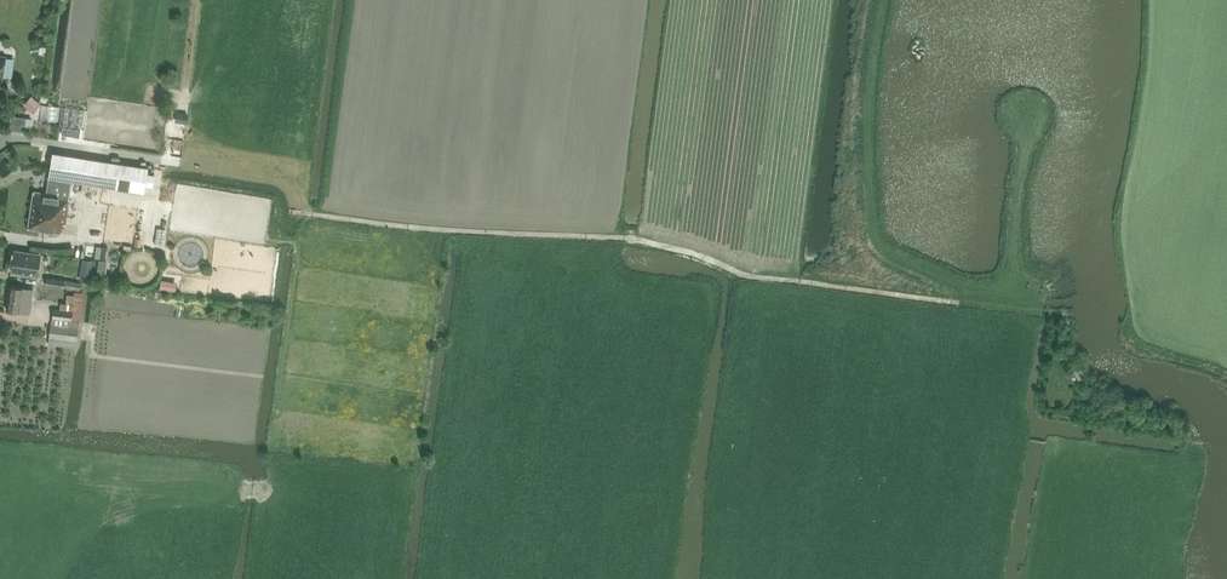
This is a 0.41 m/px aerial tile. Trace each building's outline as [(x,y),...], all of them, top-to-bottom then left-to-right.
[(34,99),(26,109),(34,114),(41,105),(34,99)] [(58,122),(59,107),(42,105),(41,120),(58,122)] [(85,109),(61,107),(60,125),(83,128),(85,109)] [(87,111),(86,120),(97,121),(98,112),(87,111)] [(26,118),(24,134),(30,134),(32,119),(26,118)] [(53,154),(49,178),(71,182),(87,184),(97,186),(100,161),(53,154)] [(145,193),(148,168),(100,161),(97,186),(145,193)] [(34,192),(28,228),(62,233),(63,225),(66,226),(70,200),(68,200),(71,182),(49,178),(47,194),(34,192)] [(94,218),(92,225),(104,228),(105,221),(94,218)] [(143,240),(145,231),(137,229),(135,239),(143,240)] [(116,247),(117,239),(103,238),(103,246),(116,247)] [(78,242),(78,249),(102,251),(103,244),(78,242)] [(40,256),(16,252),(13,274),(37,278),(40,256)] [(100,253),(99,271),(108,272),(109,253),(100,253)] [(81,271),(90,273),(92,261),(83,259),(81,271)] [(164,272),(162,281),(178,284),(180,275),(164,272)] [(63,279),(47,276),(46,284),(62,286),(63,279)] [(81,282),(66,280),(64,288),(80,290),(81,282)] [(11,286),(7,311),(29,314),(33,289),(11,286)] [(53,309),(48,345),(75,348),(78,328),(79,329),(84,294),(75,293),(74,295),(66,294),(65,303),(60,302),(59,309),(53,309)]
